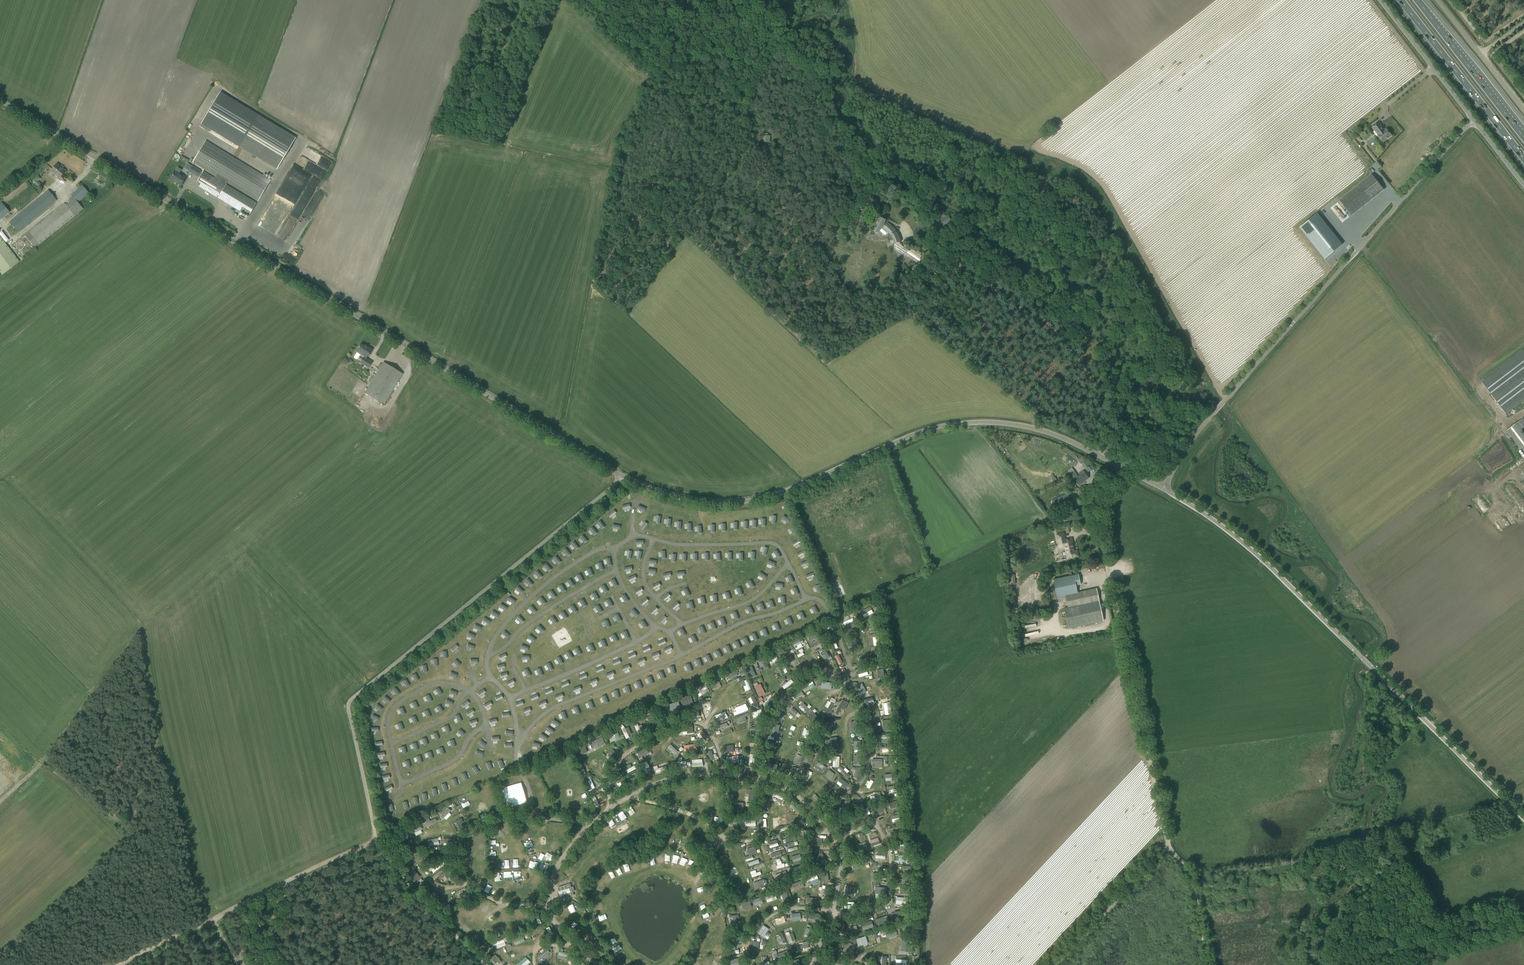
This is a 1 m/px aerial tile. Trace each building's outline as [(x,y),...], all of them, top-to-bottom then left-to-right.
[(277,169),(295,139),(220,93),(201,123),(277,169)] [(1378,135),(1383,142),(1392,135),(1386,129),(1384,131),(1381,127),(1382,126),(1379,123),(1372,128),(1375,131),(1376,130),(1379,134),(1378,135)] [(770,142),(770,136),(767,135),(767,133),(763,133),(763,135),(762,135),(762,142),(770,142)] [(257,201),(270,180),(206,141),(193,162),(221,179),(220,181),(204,171),(198,181),(201,184),(201,185),(201,186),(201,187),(201,188),(202,188),(203,189),(248,216),(256,203),(226,185),(227,183),(257,201)] [(182,143),(178,151),(183,154),(187,146),(182,143)] [(316,159),(316,152),(307,147),(302,156),(316,164),(316,172),(317,170),(317,164),(318,161),(315,160),(316,159)] [(316,180),(316,191),(332,163),(332,161),(329,159),(327,159),(322,157),(318,157),(316,160),(319,162),(317,164),(318,170),(317,172),(317,175),(313,175),(293,164),(289,172),(289,174),(300,180),(300,183),(302,184),(313,184),(316,180)] [(57,178),(60,181),(64,176),(62,175),(65,171),(62,168),(62,169),(56,164),(50,171),(58,177),(57,178)] [(192,166),(189,171),(197,176),(200,171),(192,166)] [(186,177),(179,173),(181,170),(177,167),(170,179),(181,185),(183,181),(186,177)] [(40,187),(43,183),(40,180),(42,178),(38,175),(33,181),(40,187)] [(1340,200),(1352,215),(1384,190),(1372,175),(1340,200)] [(82,185),(78,189),(71,195),(72,197),(68,200),(70,202),(66,205),(64,203),(25,235),(35,248),(83,209),(78,203),(85,196),(89,193),(82,185)] [(56,200),(48,190),(10,222),(18,232),(56,200)] [(949,218),(939,212),(934,216),(942,228),(952,221),(949,218)] [(1317,213),(1299,228),(1324,259),(1342,245),(1317,213)] [(868,231),(868,233),(869,234),(873,235),(875,233),(878,233),(880,231),(885,235),(886,235),(887,234),(889,233),(891,236),(893,239),(894,244),(895,249),(917,263),(919,259),(922,255),(911,248),(910,251),(903,246),(899,242),(900,242),(900,241),(900,240),(900,239),(899,238),(899,237),(898,236),(896,232),(893,227),(891,226),(890,225),(888,223),(887,222),(885,221),(886,220),(881,218),(879,222),(874,230),(871,230),(871,231),(868,231)] [(2,275),(19,262),(0,236),(0,272),(2,275)] [(371,363),(365,359),(371,349),(365,345),(364,347),(360,344),(356,351),(364,357),(360,363),(368,368),(371,363)] [(1482,383),(1505,413),(1523,399),(1523,351),(1482,383)] [(365,393),(384,405),(402,374),(383,362),(365,393)] [(1523,453),(1523,420),(1523,418),(1507,431),(1523,453)] [(1083,458),(1078,461),(1081,464),(1082,463),(1085,469),(1089,467),(1083,458)] [(1056,465),(1061,471),(1066,467),(1066,466),(1062,460),(1056,465)] [(1074,471),(1070,474),(1079,485),(1083,483),(1082,482),(1088,478),(1083,471),(1079,473),(1081,476),(1079,478),(1074,471)] [(1055,507),(1070,500),(1067,493),(1052,500),(1055,507)] [(1069,558),(1078,556),(1077,551),(1074,552),(1072,544),(1073,544),(1071,539),(1070,539),(1067,539),(1067,540),(1065,540),(1063,533),(1056,535),(1059,547),(1064,546),(1066,555),(1068,554),(1069,558)] [(1057,598),(1065,597),(1073,595),(1073,594),(1077,593),(1075,586),(1080,585),(1078,574),(1053,579),(1057,598)] [(1096,589),(1077,593),(1073,594),(1073,595),(1065,597),(1067,608),(1064,608),(1068,629),(1098,622),(1103,621),(1096,589)] [(864,618),(873,613),(870,606),(861,611),(864,618)] [(851,619),(843,622),(846,628),(854,625),(851,619)] [(802,638),(792,643),(795,650),(802,646),(800,643),(803,642),(802,638)] [(836,642),(833,643),(832,639),(827,641),(830,651),(838,648),(836,642)] [(838,665),(843,663),(839,653),(834,656),(838,665)] [(832,674),(839,671),(833,660),(827,664),(832,674)] [(781,675),(787,672),(784,664),(778,667),(781,675)] [(751,666),(745,668),(750,678),(755,675),(751,666)] [(736,668),(726,674),(728,678),(738,672),(736,668)] [(719,681),(710,685),(712,690),(721,687),(719,681)] [(754,686),(758,697),(764,695),(761,684),(754,686)] [(702,695),(709,691),(705,685),(698,689),(702,695)] [(794,693),(799,698),(803,694),(799,689),(794,693)] [(750,704),(757,702),(754,695),(748,697),(750,704)] [(835,713),(839,715),(842,709),(846,711),(849,703),(841,699),(835,713)] [(825,712),(824,714),(828,715),(833,703),(827,701),(823,711),(825,712)] [(733,715),(748,711),(746,703),(734,707),(735,711),(732,712),(733,715)] [(799,707),(804,713),(809,709),(803,703),(799,707)] [(775,717),(780,721),(785,714),(779,710),(775,717)] [(714,715),(717,720),(727,716),(724,711),(714,715)] [(739,720),(740,723),(747,721),(745,714),(735,717),(736,721),(739,720)] [(825,733),(833,731),(830,721),(823,722),(825,733)] [(712,727),(714,731),(728,726),(727,722),(712,727)] [(625,727),(621,728),(626,739),(633,737),(628,727),(625,728),(625,727)] [(609,731),(614,742),(620,739),(616,728),(609,731)] [(601,737),(589,742),(592,749),(604,744),(601,737)] [(659,737),(649,743),(653,748),(663,742),(659,737)] [(837,737),(828,738),(830,750),(839,748),(837,737)] [(575,746),(579,755),(587,751),(583,742),(575,746)] [(666,750),(676,756),(679,749),(670,744),(666,750)] [(725,752),(733,751),(732,744),(723,746),(725,752)] [(617,750),(614,752),(612,749),(606,754),(612,760),(620,753),(617,750)] [(882,767),(882,759),(871,759),(871,767),(882,767)] [(817,761),(813,767),(823,773),(826,767),(817,761)] [(631,762),(624,767),(627,774),(635,770),(631,762)] [(578,766),(582,776),(587,773),(583,764),(578,766)] [(847,773),(849,771),(845,767),(840,772),(847,779),(850,776),(847,773)] [(833,776),(834,778),(836,775),(829,769),(825,775),(831,779),(833,776)] [(835,783),(843,790),(848,784),(840,777),(835,783)] [(588,791),(595,788),(591,779),(584,782),(588,791)] [(865,786),(871,788),(874,781),(871,780),(870,781),(867,780),(865,786)] [(537,791),(540,797),(546,794),(544,788),(537,791)] [(596,807),(600,805),(595,795),(591,797),(596,807)] [(448,812),(450,810),(447,808),(440,815),(446,821),(451,815),(448,812)] [(428,816),(423,818),(425,822),(423,823),(425,827),(437,822),(435,818),(429,820),(428,816)] [(778,826),(787,824),(785,817),(776,819),(778,826)] [(411,829),(412,833),(415,832),(416,835),(421,833),(420,829),(421,829),(418,821),(413,823),(415,828),(411,829)] [(427,839),(428,846),(442,844),(441,837),(427,839)] [(812,838),(812,846),(821,845),(821,838),(812,838)] [(768,841),(769,848),(778,846),(777,840),(768,841)] [(856,844),(859,851),(868,848),(865,841),(856,844)] [(746,848),(748,855),(757,853),(755,846),(746,848)] [(404,854),(402,856),(407,863),(410,862),(404,854)] [(862,859),(864,865),(872,862),(870,856),(862,859)] [(785,866),(784,863),(781,864),(780,858),(776,859),(777,865),(776,865),(777,869),(785,866)] [(428,866),(432,873),(441,868),(438,861),(428,866)] [(856,861),(848,864),(851,870),(858,867),(856,861)] [(566,867),(563,872),(571,876),(573,871),(566,867)] [(760,871),(756,872),(755,869),(750,871),(752,878),(761,875),(760,871)] [(414,883),(421,877),(415,870),(408,875),(414,883)] [(613,879),(616,876),(611,871),(608,873),(613,879)] [(809,885),(819,881),(817,874),(806,879),(809,885)] [(606,884),(610,881),(605,875),(601,878),(606,884)] [(755,891),(761,889),(760,887),(763,886),(762,880),(753,883),(755,891)] [(802,880),(791,884),(794,891),(804,887),(802,880)] [(425,890),(428,885),(423,881),(419,886),(425,890)] [(570,884),(557,888),(558,892),(559,896),(560,896),(561,900),(573,896),(572,892),(574,891),(573,887),(571,888),(570,884)] [(854,895),(855,887),(845,886),(844,894),(854,895)] [(434,901),(439,896),(432,890),(428,895),(434,901)] [(787,891),(780,893),(783,902),(790,899),(787,891)] [(775,893),(764,896),(767,903),(777,899),(775,893)] [(761,897),(752,899),(754,906),(763,903),(761,897)] [(738,904),(741,910),(752,906),(749,900),(738,904)] [(731,928),(739,928),(739,914),(731,915),(731,928)] [(774,919),(776,925),(788,921),(786,915),(774,919)] [(604,930),(610,926),(608,921),(601,924),(604,930)] [(861,922),(862,929),(873,928),(872,921),(861,922)] [(762,925),(757,933),(763,937),(768,928),(762,925)] [(849,927),(851,933),(858,931),(856,925),(849,927)] [(529,932),(531,938),(541,934),(538,928),(529,932)] [(885,929),(886,937),(896,935),(895,928),(885,929)] [(605,933),(607,938),(614,935),(612,930),(605,933)] [(788,942),(795,941),(792,930),(785,932),(788,942)] [(521,934),(512,938),(514,945),(524,941),(521,934)] [(858,946),(867,943),(865,936),(856,939),(858,946)] [(616,937),(609,941),(611,946),(618,943),(616,937)] [(493,942),(496,949),(505,945),(502,938),(493,942)] [(842,944),(844,953),(850,952),(849,949),(853,949),(851,942),(842,944)] [(536,956),(540,962),(550,954),(546,948),(536,956)] [(621,959),(627,954),(623,951),(618,956),(621,959)] [(530,962),(525,956),(516,964),(517,964),(526,964),(530,962)] [(730,957),(731,964),(738,964),(738,956),(730,957)]
